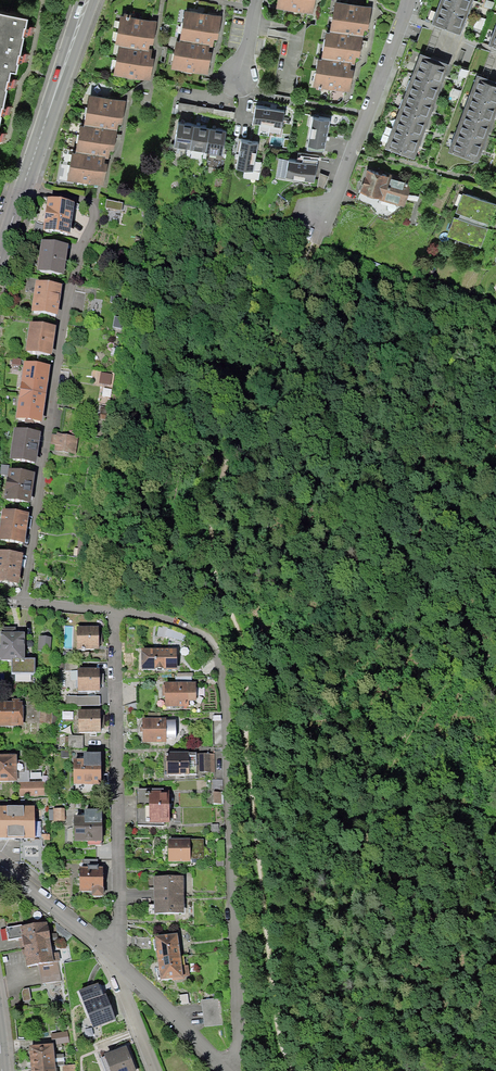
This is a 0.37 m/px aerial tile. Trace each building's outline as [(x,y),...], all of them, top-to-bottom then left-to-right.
[(275,3),(312,10),(314,0),(275,0),(275,3)] [(348,0),(334,0),(329,26),(363,31),(363,26),(367,26),(371,4),(348,0)] [(435,24),(462,34),(474,0),(444,0),(435,24)] [(220,17),(187,11),(182,39),(213,43),(216,45),(220,17)] [(2,117),(5,117),(6,115),(10,116),(12,108),(4,106),(8,90),(10,91),(11,88),(15,89),(17,81),(10,79),(11,73),(16,74),(18,64),(22,65),(23,62),(27,63),(29,55),(21,53),(24,37),(27,38),(28,35),(32,36),(34,28),(26,27),(28,21),(0,15),(0,126),(2,117)] [(117,49),(145,54),(147,46),(153,47),(156,24),(118,18),(113,49),(117,49)] [(363,31),(329,26),(325,26),(321,54),(350,58),(350,61),(354,62),(355,53),(360,54),(363,31)] [(213,43),(177,39),(173,68),(209,72),(213,43)] [(145,54),(117,49),(113,76),(152,83),(157,56),(145,54)] [(350,58),(321,54),(316,53),(312,82),(349,88),(352,66),(349,65),(350,61),(350,58)] [(451,64),(423,54),(387,148),(415,158),(451,64)] [(480,74),(450,150),(479,162),(495,119),(495,81),(480,74)] [(89,96),(84,125),(117,131),(118,125),(123,126),(126,102),(89,96)] [(286,112),(255,107),(249,138),(280,144),(286,112)] [(331,120),(309,117),(304,145),(326,149),(331,120)] [(194,122),(182,120),(180,146),(192,148),(194,122)] [(117,131),(84,125),(81,124),(76,152),(105,158),(109,158),(110,151),(114,152),(117,131)] [(211,127),(197,125),(195,148),(208,150),(211,127)] [(228,133),(213,130),(209,153),(224,155),(228,133)] [(260,143),(239,140),(235,168),(256,171),(260,143)] [(105,158),(76,152),(72,152),(67,181),(104,187),(108,164),(104,164),(105,158)] [(319,164),(287,160),(285,179),(316,183),(319,164)] [(411,184),(369,170),(361,193),(404,207),(411,184)] [(466,194),(449,237),(482,249),(495,212),(495,206),(466,194)] [(75,201),(48,197),(43,229),(70,232),(75,201)] [(71,252),(45,248),(40,277),(66,282),(71,252)] [(64,291),(37,287),(33,315),(60,319),(64,291)] [(59,329),(33,325),(28,354),(54,358),(59,329)] [(52,369),(26,365),(18,421),(44,425),(52,369)] [(43,435),(17,431),(13,463),(38,466),(43,435)] [(78,439),(55,436),(53,456),(76,458),(78,439)] [(37,475),(12,471),(7,502),(32,505),(37,475)] [(32,515),(6,512),(1,542),(27,546),(32,515)] [(0,553),(0,585),(21,588),(25,556),(0,553)] [(101,630),(79,631),(80,653),(102,653),(101,630)] [(26,636),(2,636),(2,663),(16,663),(26,663),(26,636)] [(51,639),(39,639),(38,654),(50,654),(51,639)] [(179,653),(143,653),(143,672),(178,673),(179,653)] [(38,663),(16,663),(16,676),(38,676),(38,663)] [(102,673),(80,672),(80,694),(101,694),(102,673)] [(198,686),(167,686),(167,709),(190,709),(190,703),(198,703),(198,686)] [(76,700),(67,699),(66,706),(75,707),(76,700)] [(0,704),(0,728),(25,729),(25,705),(0,704)] [(53,711),(40,710),(38,725),(52,726),(53,711)] [(104,714),(81,713),(80,734),(103,735),(104,714)] [(168,721),(145,721),(145,745),(168,745),(168,721)] [(192,754),(168,754),(168,777),(192,777),(192,754)] [(215,757),(200,756),(199,774),(214,774),(215,757)] [(0,758),(0,784),(19,784),(18,758),(0,758)] [(104,762),(76,762),(76,789),(104,789),(104,762)] [(44,784),(19,785),(20,799),(44,798),(44,784)] [(172,792),(153,792),(153,824),(172,824),(172,792)] [(0,806),(0,837),(20,837),(33,837),(33,806),(0,806)] [(104,817),(77,818),(78,845),(105,844),(104,817)] [(33,837),(20,837),(19,859),(43,860),(43,838),(33,837)] [(192,841),(170,842),(170,866),(193,866),(192,841)] [(107,871),(81,871),(82,895),(95,895),(95,900),(107,899),(107,871)] [(185,879),(156,880),(157,917),(186,916),(185,879)] [(51,925),(22,930),(29,969),(39,967),(42,986),(61,982),(51,925)] [(20,928),(7,930),(8,942),(22,940),(20,928)] [(180,936),(157,940),(164,984),(186,981),(180,936)] [(132,937),(132,949),(151,949),(151,937),(132,937)] [(111,998),(89,1005),(97,1030),(120,1022),(111,998)] [(220,1000),(201,1002),(203,1028),(222,1026),(220,1000)] [(68,1031),(52,1034),(54,1044),(70,1040),(68,1031)] [(52,1046),(29,1048),(31,1069),(54,1067),(52,1046)] [(107,1057),(112,1070),(138,1070),(130,1049),(107,1057)]
